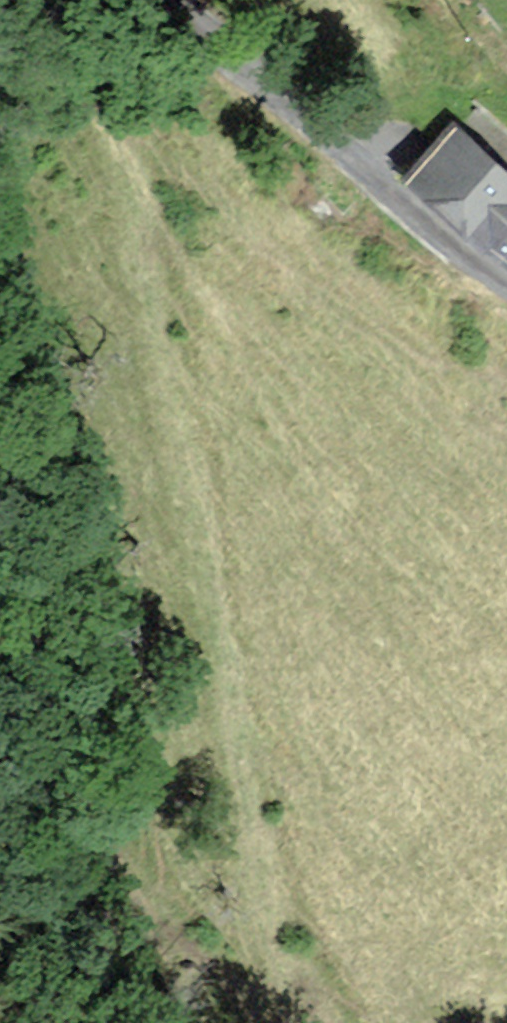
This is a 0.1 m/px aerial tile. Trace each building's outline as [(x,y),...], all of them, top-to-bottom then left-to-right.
[(457,129),(408,181),(465,233),(475,221),(506,250),(506,175),(457,129)]
